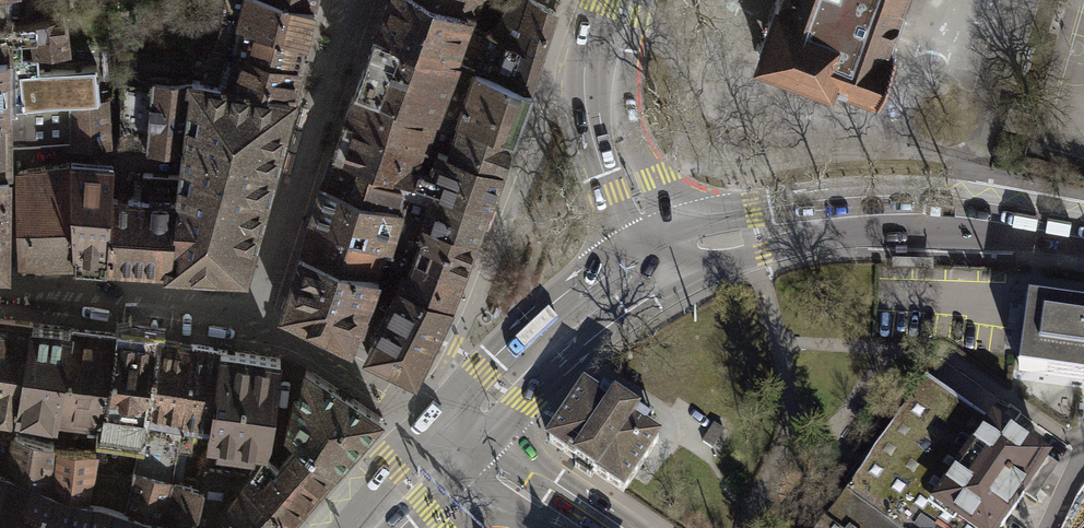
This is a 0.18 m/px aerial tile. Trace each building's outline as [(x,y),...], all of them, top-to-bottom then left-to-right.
[(20,19),(20,12),(5,12),(6,0),(0,0),(0,21),(20,19)] [(313,5),(293,0),(226,0),(224,18),(305,40),(313,5)] [(468,16),(434,0),(389,0),(378,32),(453,56),(463,32),(468,16)] [(468,16),(475,0),(434,0),(468,16)] [(545,44),(560,1),(559,0),(511,0),(501,29),(545,44)] [(758,51),(832,77),(833,74),(881,91),(897,45),(888,41),(903,0),(776,0),(758,51)] [(37,56),(37,51),(67,49),(64,15),(33,19),(20,19),(0,21),(0,56),(37,56)] [(305,40),(224,18),(216,43),(239,51),(299,66),(305,40)] [(545,44),(501,29),(496,28),(495,31),(489,29),(486,39),(463,32),(453,56),(476,67),(531,85),(545,44)] [(453,56),(378,32),(357,89),(448,119),(457,122),(459,119),(476,67),(453,56)] [(292,98),(299,66),(239,51),(238,57),(210,50),(202,81),(292,98)] [(101,98),(97,65),(39,70),(39,56),(37,56),(0,56),(0,107),(8,107),(70,101),(101,98)] [(459,119),(514,136),(531,85),(476,67),(459,119)] [(183,148),(192,79),(145,76),(146,82),(121,80),(120,143),(183,148)] [(244,272),(265,193),(292,98),(202,81),(192,79),(180,176),(172,269),(183,269),(244,272)] [(448,119),(357,89),(347,115),(423,143),(438,148),(448,119)] [(101,98),(70,101),(70,141),(71,144),(103,143),(101,98)] [(70,141),(70,101),(8,107),(0,107),(0,171),(9,171),(9,144),(70,141)] [(423,143),(347,115),(335,152),(415,179),(418,172),(424,173),(426,168),(416,165),(423,143)] [(438,148),(502,168),(514,136),(459,119),(457,122),(448,119),(438,148)] [(430,170),(426,168),(424,173),(418,172),(415,179),(429,183),(490,203),(502,168),(438,148),(430,170)] [(415,179),(335,152),(324,184),(418,217),(429,183),(415,179)] [(21,263),(76,262),(71,167),(71,164),(18,171),(21,263)] [(71,167),(76,262),(106,264),(112,194),(113,170),(71,167)] [(0,171),(0,268),(8,268),(9,171),(0,171)] [(106,264),(172,269),(180,176),(144,174),(142,195),(112,194),(106,264)] [(490,203),(429,183),(418,217),(477,235),(490,203)] [(418,217),(324,184),(313,218),(392,248),(406,253),(418,217)] [(406,253),(462,273),(477,235),(418,217),(406,253)] [(392,248),(313,218),(302,253),(374,276),(383,251),(390,253),(392,248)] [(409,271),(403,286),(450,303),(462,273),(406,253),(392,248),(390,253),(388,262),(409,271)] [(374,276),(302,253),(283,311),(350,342),(374,276)] [(934,254),(892,253),(892,262),(892,263),(934,264),(934,263),(934,254)] [(450,303),(403,286),(367,352),(415,376),(450,303)] [(1021,373),(1083,381),(1083,311),(1030,304),(1021,373)] [(33,323),(0,319),(0,399),(19,402),(33,323)] [(55,432),(58,415),(70,327),(33,323),(19,402),(18,409),(42,413),(40,430),(55,432)] [(106,415),(119,334),(70,327),(58,415),(102,421),(102,418),(102,415),(106,415)] [(136,416),(143,417),(156,338),(119,334),(106,415),(102,415),(102,418),(121,421),(123,408),(137,410),(136,416)] [(173,480),(179,447),(192,344),(156,338),(143,417),(131,481),(125,506),(162,518),(173,480)] [(211,421),(220,347),(192,344),(179,447),(192,449),(195,423),(190,422),(190,418),(211,421)] [(280,358),(220,347),(211,421),(209,439),(265,449),(269,435),(280,358)] [(333,466),(380,416),(306,367),(290,434),(300,442),(333,466)] [(888,527),(938,527),(931,513),(990,427),(925,381),(846,496),(888,527)] [(584,389),(549,442),(563,452),(563,453),(577,462),(574,467),(591,478),(594,473),(608,483),(609,483),(623,492),(634,476),(659,440),(644,430),(649,423),(637,415),(642,406),(622,393),(616,401),(604,392),(600,399),(584,389)] [(709,426),(697,444),(708,451),(720,433),(709,426)] [(1045,464),(990,427),(931,513),(938,527),(1002,527),(1045,464)] [(7,469),(14,432),(0,430),(0,467),(7,469)] [(48,482),(54,445),(54,441),(14,432),(7,469),(48,482)] [(288,518),(333,466),(300,442),(280,463),(265,449),(250,472),(245,480),(288,518)] [(48,482),(87,494),(92,470),(96,451),(54,445),(48,482)] [(162,518),(125,506),(87,494),(48,482),(7,469),(0,467),(0,527),(192,527),(162,518)] [(250,472),(205,467),(202,487),(194,527),(222,527),(223,513),(245,480),(250,472)] [(87,494),(125,506),(131,481),(92,470),(87,494)] [(192,527),(194,527),(202,487),(173,480),(162,518),(192,527)] [(288,518),(245,480),(223,513),(222,527),(279,527),(288,518)] [(846,496),(822,527),(888,527),(846,496)] [(1070,526),(1073,527),(1083,527),(1083,509),(1070,526)]
